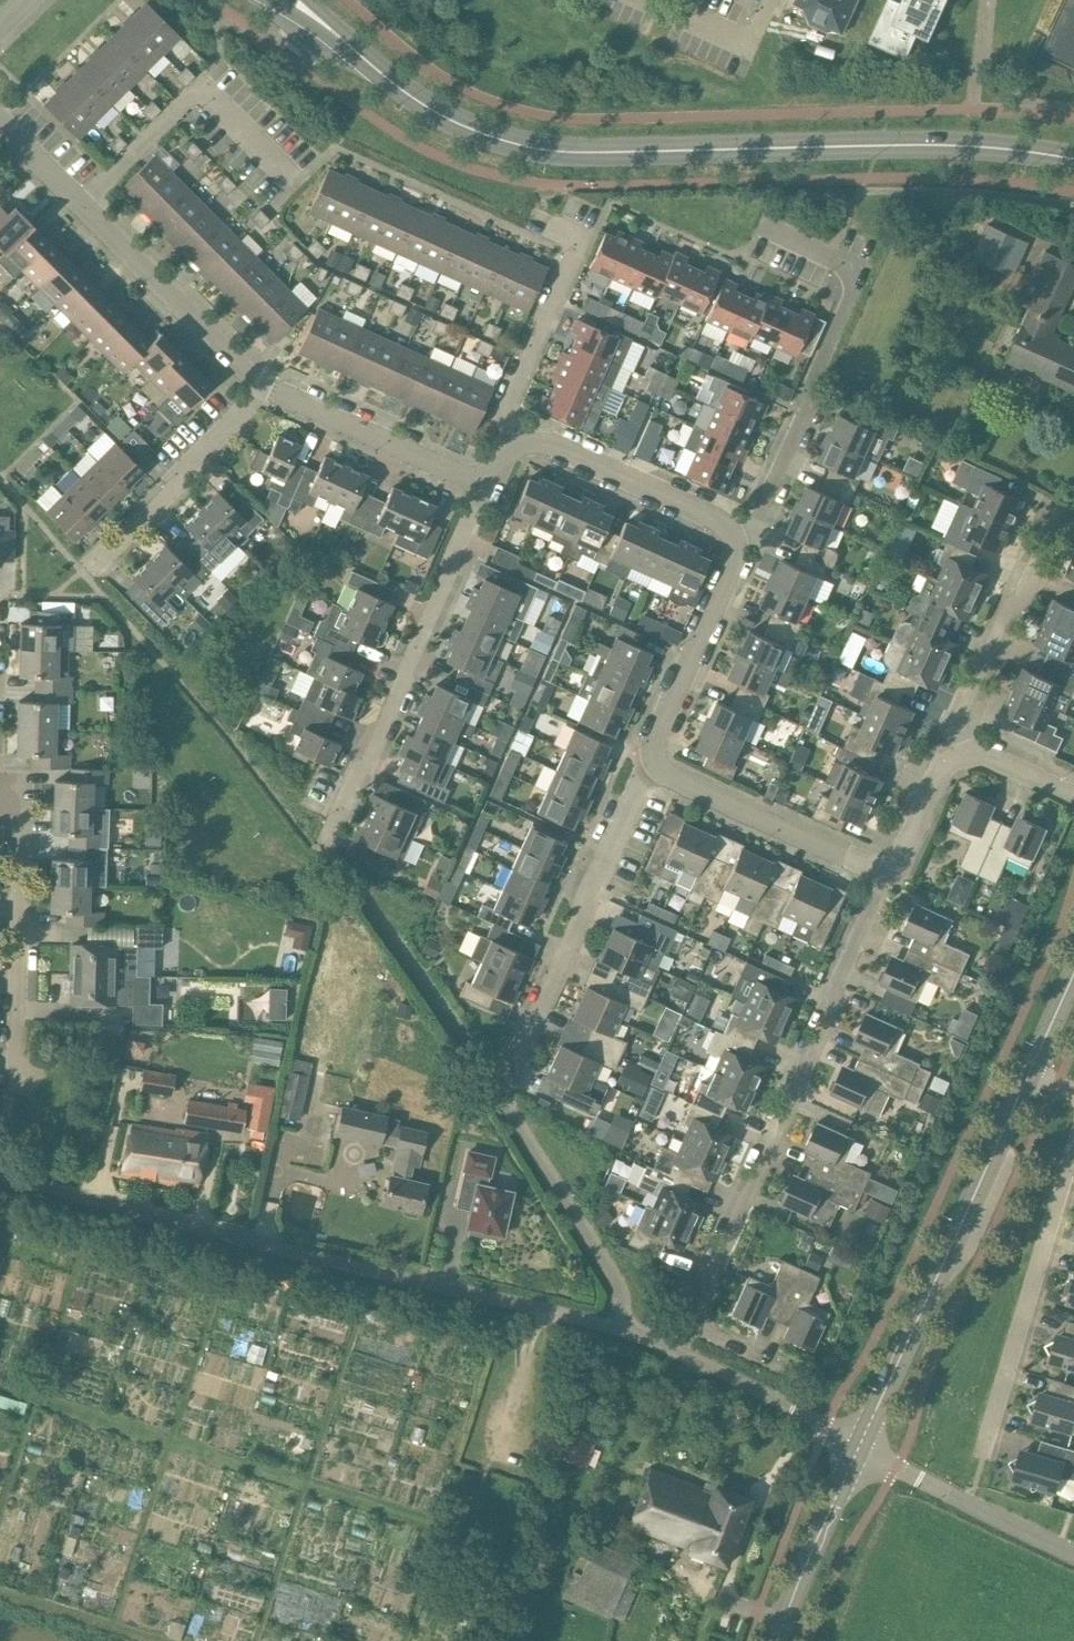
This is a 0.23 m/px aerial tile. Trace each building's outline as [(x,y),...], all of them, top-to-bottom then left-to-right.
[(798,4),(805,8),(811,24),(829,31),(834,29),(843,33),(858,0),(800,0),(798,4)] [(901,7),(888,1),(869,42),(907,59),(918,35),(930,40),(948,0),(904,0),(901,7)] [(1042,52),(1073,67),(1073,0),(1066,0),(1042,52)] [(129,20),(163,53),(180,36),(147,3),(129,20)] [(146,70),(163,53),(129,20),(112,37),(146,70)] [(128,87),(146,70),(112,37),(95,54),(128,87)] [(95,54),(78,71),(111,104),(128,87),(95,54)] [(181,72),(190,81),(195,76),(186,67),(181,72)] [(78,71),(61,88),(94,121),(111,104),(78,71)] [(190,81),(181,72),(176,77),(185,86),(190,81)] [(77,139),(94,121),(61,88),(44,105),(77,139)] [(152,100),(147,106),(156,115),(161,110),(152,100)] [(156,115),(147,106),(142,111),(151,120),(156,115)] [(118,135),(113,140),(122,149),(127,144),(118,135)] [(117,154),(122,149),(113,140),(109,145),(117,154)] [(188,155),(197,146),(193,141),(183,151),(188,155)] [(197,146),(188,155),(193,160),(202,151),(197,146)] [(138,205),(171,172),(154,155),(120,188),(138,205)] [(331,222),(351,179),(328,169),(309,212),(331,222)] [(155,222),(188,189),(171,172),(138,205),(155,222)] [(217,184),(222,189),(231,180),(226,175),(217,184)] [(351,179),(331,222),(353,232),(372,189),(351,179)] [(236,185),(231,180),(222,189),(227,194),(236,185)] [(172,240),(205,206),(188,189),(155,222),(172,240)] [(372,189),(353,232),(375,242),(394,198),(372,189)] [(397,252),(416,208),(394,198),(375,242),(397,252)] [(5,252),(32,225),(14,207),(8,214),(0,206),(0,247),(5,252)] [(189,257),(222,223),(205,206),(172,240),(189,257)] [(418,261),(438,218),(416,208),(397,252),(418,261)] [(256,223),(265,214),(260,209),(251,218),(256,223)] [(270,219),(265,214),(256,223),(261,228),(270,219)] [(440,271),(460,228),(438,218),(418,261),(440,271)] [(1019,237),(988,222),(972,257),(1003,271),(1004,267),(1014,272),(1029,242),(1019,237)] [(206,274),(239,240),(222,223),(189,257),(206,274)] [(0,257),(0,264),(14,277),(22,269),(59,232),(54,227),(44,237),(32,225),(5,252),(0,257)] [(462,281),(482,238),(460,228),(440,271),(462,281)] [(611,277),(630,236),(618,231),(615,237),(605,232),(589,267),(611,277)] [(59,232),(22,269),(39,286),(66,259),(54,247),(64,237),(59,232)] [(611,277),(633,287),(649,252),(639,248),(642,241),(630,236),(611,277)] [(484,291),(503,248),(482,238),(462,281),(484,291)] [(312,253),(321,244),(316,239),(307,248),(312,253)] [(256,257),(239,240),(206,274),(223,291),(256,257)] [(285,252),(290,258),(299,249),(294,243),(285,252)] [(321,244),(312,253),(317,258),(326,249),(321,244)] [(506,301),(525,258),(503,248),(484,291),(506,301)] [(299,249),(290,258),(295,262),(304,253),(299,249)] [(326,262),(337,267),(343,254),(331,249),(326,262)] [(656,297),(658,293),(657,293),(674,255),(673,255),(661,250),(659,256),(649,252),(633,287),(656,297)] [(1046,250),(1032,281),(1043,286),(1025,325),(1023,324),(1008,359),(1034,371),(1034,373),(1053,382),(1054,379),(1073,388),(1073,345),(1051,335),(1073,285),(1073,263),(1046,250)] [(658,293),(679,302),(694,268),(685,263),(687,257),(675,252),(673,255),(674,255),(657,293),(658,293)] [(343,254),(337,267),(349,272),(355,260),(343,254)] [(223,291),(240,308),(273,274),(256,257),(223,291)] [(548,268),(525,258),(506,301),(528,311),(548,268)] [(66,259),(39,286),(56,303),(93,266),(87,261),(78,270),(66,259)] [(359,278),(364,266),(358,263),(352,275),(359,278)] [(93,266),(56,303),(73,320),(100,293),(87,280),(98,271),(93,266)] [(364,266),(359,278),(365,281),(371,269),(364,266)] [(694,268),(679,302),(702,313),(707,315),(723,281),(717,278),(720,272),(707,266),(704,272),(694,268)] [(327,270),(321,267),(316,279),(322,282),(327,270)] [(240,308),(257,325),(290,291),(273,274),(240,308)] [(728,329),(744,294),(734,290),(736,284),(724,278),(723,281),(707,315),(705,319),(728,329)] [(345,292),(351,295),(356,283),(350,280),(345,292)] [(402,297),(408,286),(401,282),(396,294),(402,297)] [(356,283),(351,295),(357,298),(363,286),(356,283)] [(414,289),(408,286),(402,297),(409,300),(414,289)] [(307,308),(290,291),(257,325),(274,342),(307,308)] [(100,293),(73,320),(90,338),(127,301),(122,295),(112,305),(100,293)] [(744,294),(728,329),(751,340),(753,335),(752,335),(768,298),(756,293),(753,299),(744,294)] [(753,335),(774,345),(789,310),(779,306),(782,300),(769,295),(768,298),(752,335),(753,335)] [(585,310),(595,315),(600,302),(590,297),(585,310)] [(388,311),(395,314),(400,302),(394,299),(388,311)] [(127,301),(90,338),(107,355),(134,327),(123,315),(132,306),(127,301)] [(400,302),(395,314),(402,317),(406,305),(400,302)] [(446,317),(452,305),(445,302),(440,314),(446,317)] [(610,307),(600,302),(595,315),(604,319),(610,307)] [(458,308),(452,305),(446,317),(453,320),(458,308)] [(321,362),(340,318),(318,308),(298,351),(321,362)] [(799,315),(789,310),(774,345),(796,355),(799,350),(810,355),(826,321),(814,316),(815,314),(801,308),(799,315)] [(638,334),(644,322),(634,317),(628,329),(638,334)] [(343,371),(362,328),(340,318),(321,362),(343,371)] [(432,331),(439,334),(444,322),(437,319),(432,331)] [(574,344),(621,365),(633,339),(615,331),(613,335),(578,319),(572,332),(578,334),(574,344)] [(444,322),(439,334),(445,337),(450,325),(444,322)] [(483,334),(490,337),(495,325),(488,322),(483,334)] [(644,322),(638,334),(648,339),(654,326),(644,322)] [(502,328),(495,325),(490,337),(497,340),(502,328)] [(134,327),(107,355),(124,372),(133,362),(151,344),(161,334),(156,329),(146,339),(134,327)] [(365,381),(384,338),(362,328),(343,371),(365,381)] [(133,362),(150,379),(188,341),(183,336),(172,345),(161,334),(151,344),(133,362)] [(386,391),(406,348),(384,338),(365,381),(386,391)] [(476,351),(482,354),(488,342),(481,339),(476,351)] [(188,341),(150,379),(167,396),(195,368),(182,356),(193,347),(188,341)] [(488,342),(482,354),(489,357),(494,345),(488,342)] [(687,360),(692,348),(682,343),(677,355),(687,360)] [(558,363),(611,387),(621,365),(574,344),(570,354),(564,351),(558,363)] [(408,401),(428,358),(406,348),(386,391),(408,401)] [(703,352),(692,348),(687,360),(697,365),(703,352)] [(430,411),(450,368),(428,358),(408,401),(430,411)] [(728,359),(722,372),(732,377),(738,364),(728,359)] [(554,388),(601,409),(611,387),(558,363),(553,375),(559,378),(554,388)] [(738,364),(732,377),(743,382),(749,369),(738,364)] [(206,380),(195,368),(167,396),(184,414),(222,376),(216,370),(206,380)] [(452,421),(472,377),(450,368),(430,411),(452,421)] [(650,378),(662,384),(667,374),(655,369),(650,378)] [(667,374),(662,384),(674,389),(679,379),(667,374)] [(716,408),(751,424),(755,414),(761,417),(767,404),(747,395),(749,392),(714,376),(708,389),(713,391),(707,405),(716,409),(716,408)] [(494,388),(472,377),(452,421),(475,431),(494,388)] [(997,382),(985,377),(980,387),(993,392),(997,382)] [(657,394),(662,384),(650,378),(645,389),(657,394)] [(674,389),(662,384),(657,394),(669,399),(674,389)] [(591,431),(601,409),(554,388),(550,397),(544,395),(538,408),(591,431)] [(632,411),(628,421),(639,426),(648,405),(637,400),(632,411)] [(70,413),(60,422),(68,430),(77,420),(79,422),(87,414),(77,405),(70,413)] [(901,426),(887,420),(859,407),(853,419),(841,414),(831,438),(866,453),(880,460),(890,437),(894,440),(901,426)] [(716,409),(706,430),(747,448),(752,436),(746,434),(751,424),(716,408),(716,409)] [(616,434),(611,446),(627,453),(639,426),(628,421),(619,417),(613,432),(616,434)] [(650,419),(645,429),(658,434),(662,425),(650,419)] [(60,422),(50,433),(57,440),(68,430),(60,422)] [(747,448),(706,430),(694,425),(684,447),(696,453),(696,452),(731,468),(735,458),(741,460),(747,448)] [(661,436),(658,434),(645,429),(634,455),(649,462),(661,436)] [(300,440),(282,432),(281,437),(278,435),(269,455),(260,451),(253,466),(276,477),(271,488),(281,492),(277,503),(287,507),(302,473),(290,468),(300,446),(298,445),(300,440)] [(833,467),(827,479),(855,491),(861,478),(856,476),(866,453),(831,438),(820,461),(833,467)] [(98,461),(126,489),(144,471),(116,443),(98,461)] [(26,456),(33,463),(43,454),(36,446),(26,456)] [(727,477),(731,468),(696,452),(696,453),(686,474),(727,493),(733,480),(727,477)] [(33,463),(26,456),(16,466),(23,473),(33,463)] [(330,501),(346,466),(325,456),(314,479),(302,473),(287,507),(297,512),(302,501),(312,506),(317,495),(330,501)] [(109,506),(126,489),(98,461),(81,477),(109,506)] [(359,528),(370,504),(358,498),(368,476),(346,466),(330,501),(344,507),(339,518),(359,528)] [(976,510),(1011,526),(1023,501),(998,489),(1003,478),(978,466),(967,489),(982,496),(976,509),(976,510)] [(81,477),(64,494),(92,523),(109,506),(81,477)] [(513,512),(534,522),(552,482),(542,478),(539,483),(528,478),(513,512)] [(849,504),(855,491),(827,479),(822,491),(809,485),(799,509),(834,525),(844,502),(849,504)] [(551,539),(570,497),(559,492),(561,486),(552,482),(534,522),(535,522),(531,531),(551,539)] [(398,532),(414,497),(393,487),(382,509),(370,504),(359,528),(380,537),(385,526),(398,532)] [(201,509),(228,537),(229,536),(238,545),(242,545),(248,539),(248,535),(263,519),(245,500),(235,510),(218,492),(201,509)] [(92,523),(64,494),(46,512),(74,540),(92,523)] [(581,502),(570,497),(551,539),(564,546),(561,553),(568,557),(593,501),(583,496),(581,502)] [(437,507),(414,497),(398,532),(399,532),(394,543),(428,558),(439,534),(426,529),(437,507)] [(593,558),(606,529),(612,516),(601,511),(603,505),(593,501),(568,557),(578,561),(581,553),(593,558)] [(944,539),(948,541),(969,551),(974,540),(1000,551),(1011,526),(976,510),(976,509),(961,502),(944,539)] [(211,571),(220,562),(238,545),(229,536),(228,537),(201,509),(184,526),(202,543),(193,553),(211,571)] [(829,565),(829,566),(835,568),(839,558),(839,554),(837,550),(825,545),(834,525),(799,509),(788,532),(806,541),(801,553),(829,565)] [(9,560),(10,530),(8,530),(9,516),(0,516),(0,560),(9,560)] [(606,529),(593,558),(606,564),(610,556),(631,565),(649,526),(639,521),(637,527),(625,522),(619,535),(606,529)] [(887,550),(902,557),(916,529),(901,522),(887,550)] [(649,526),(631,565),(651,574),(667,540),(656,535),(658,530),(649,526)] [(667,540),(651,574),(672,584),(690,544),(680,539),(678,545),(667,540)] [(939,580),(979,597),(989,575),(968,566),(973,553),(969,551),(948,541),(939,562),(946,565),(939,580)] [(690,544),(672,584),(673,584),(668,594),(670,599),(673,602),(679,605),(683,605),(687,603),(695,607),(709,575),(703,572),(709,559),(698,554),(700,548),(690,544)] [(166,545),(149,562),(176,589),(185,598),(195,587),(211,571),(193,553),(183,562),(166,545)] [(514,570),(517,562),(520,556),(498,546),(492,560),(514,570)] [(773,583),(808,598),(818,576),(823,578),(829,566),(829,565),(801,553),(795,564),(783,559),(773,583)] [(166,599),(176,589),(149,562),(132,579),(149,596),(139,606),(162,628),(178,611),(166,599)] [(517,562),(514,570),(533,579),(537,571),(517,562)] [(348,610),(383,626),(393,604),(371,594),(376,582),(352,571),(347,583),(358,588),(348,610)] [(537,571),(533,579),(554,588),(557,581),(537,571)] [(474,587),(469,597),(509,614),(523,620),(538,588),(503,572),(498,584),(485,578),(479,589),(474,587)] [(915,596),(910,607),(917,610),(947,624),(953,612),(969,619),(979,597),(939,580),(929,575),(921,593),(915,596)] [(808,598),(773,583),(762,606),(774,612),(769,624),(797,636),(803,623),(798,621),(808,598)] [(572,586),(568,595),(581,601),(585,592),(572,586)] [(301,613),(310,592),(300,588),(285,621),(308,631),(313,618),(301,613)] [(229,589),(217,600),(226,609),(238,598),(229,589)] [(500,635),(509,614),(469,597),(465,606),(470,609),(466,620),(500,635)] [(1045,621),(1073,634),(1073,608),(1055,599),(1045,621)] [(322,618),(315,636),(317,637),(345,650),(351,638),(373,648),(375,644),(378,645),(382,644),(387,634),(385,630),(381,629),(383,626),(348,610),(334,603),(332,607),(329,614),(327,619),(324,618),(322,618)] [(575,604),(567,623),(560,637),(569,641),(570,639),(573,641),(587,610),(575,604)] [(628,612),(613,605),(608,613),(624,621),(628,612)] [(22,623),(21,649),(58,650),(70,650),(73,651),(74,626),(74,612),(45,610),(44,623),(22,623)] [(941,636),(947,624),(917,610),(912,622),(909,621),(907,621),(904,622),(901,624),(898,627),(892,641),(948,666),(958,644),(941,636)] [(200,614),(189,626),(199,635),(210,624),(200,614)] [(546,631),(555,635),(561,621),(553,617),(546,631)] [(636,627),(650,633),(654,623),(640,617),(636,627)] [(490,655),(500,635),(466,620),(461,630),(455,628),(451,638),(490,655)] [(1045,621),(1035,643),(1071,660),(1066,672),(1073,676),(1073,634),(1045,621)] [(797,637),(797,636),(769,624),(763,635),(751,630),(741,654),(776,670),(786,647),(802,655),(808,642),(797,637)] [(617,637),(612,648),(597,641),(593,651),(607,658),(646,676),(651,666),(645,663),(650,652),(638,646),(643,635),(621,625),(617,637)] [(537,628),(529,647),(546,655),(555,636),(537,628)] [(668,630),(663,639),(678,645),(682,636),(668,630)] [(874,654),(879,641),(850,631),(840,659),(853,664),(858,648),(874,654)] [(312,659),(307,672),(314,676),(316,676),(316,677),(352,694),(352,693),(362,672),(340,662),(345,650),(317,637),(312,649),(316,651),(312,659)] [(560,661),(569,641),(560,637),(551,658),(560,661)] [(490,655),(451,638),(447,647),(452,650),(447,661),(460,667),(455,679),(489,694),(492,687),(490,681),(481,677),(490,655)] [(938,688),(948,666),(892,641),(886,655),(886,658),(886,661),(887,664),(890,666),(892,667),(884,683),(904,691),(905,691),(910,693),(916,678),(938,688)] [(58,676),(58,650),(21,649),(20,676),(43,676),(43,689),(72,689),(72,676),(58,676)] [(792,677),(776,670),(741,654),(730,677),(742,683),(737,695),(765,708),(771,695),(766,692),(771,680),(787,687),(792,677)] [(550,682),(560,661),(551,658),(542,678),(550,682)] [(607,658),(598,678),(632,694),(637,683),(642,685),(646,676),(607,658)] [(524,662),(521,669),(528,672),(537,676),(540,669),(524,662)] [(1014,690),(1054,708),(1065,713),(1071,698),(1073,699),(1073,676),(1066,672),(1060,684),(1024,668),(1014,690)] [(524,671),(517,689),(528,694),(536,677),(524,671)] [(862,698),(869,674),(855,671),(848,694),(862,698)] [(588,674),(579,695),(627,717),(632,707),(627,705),(632,694),(598,678),(588,674)] [(299,710),(322,721),(328,709),(350,719),(352,715),(356,717),(360,716),(364,706),(362,702),(359,701),(360,697),(352,693),(352,694),(316,677),(316,676),(314,676),(299,710)] [(550,682),(542,678),(535,692),(544,696),(550,682)] [(426,693),(422,703),(461,721),(471,699),(484,705),(489,694),(455,679),(450,690),(437,684),(432,696),(426,693)] [(899,703),(904,691),(884,683),(876,679),(866,701),(874,705),(869,717),(910,735),(913,728),(908,725),(915,711),(899,703)] [(71,704),(72,689),(43,689),(42,701),(19,701),(18,727),(56,728),(57,703),(71,704)] [(1048,723),(1054,708),(1014,690),(1004,712),(1040,728),(1035,741),(1058,751),(1064,738),(1055,734),(1058,727),(1048,723)] [(708,725),(744,741),(754,718),(759,720),(765,708),(737,695),(731,707),(719,701),(708,725)] [(588,699),(578,720),(579,721),(613,736),(618,724),(623,726),(627,717),(588,699)] [(423,715),(418,726),(452,741),(456,731),(471,738),(476,727),(461,721),(422,703),(417,713),(423,715)] [(306,760),(308,756),(329,766),(331,762),(334,764),(338,762),(342,753),(341,749),(337,747),(339,743),(317,733),(322,721),(299,710),(298,710),(292,707),(287,720),(293,722),(289,730),(301,735),(294,750),(295,750),(293,754),(306,760)] [(525,714),(519,728),(528,732),(534,718),(525,714)] [(910,735),(869,717),(863,729),(855,725),(844,748),(848,750),(849,750),(874,761),(879,749),(894,756),(901,741),(906,743),(910,735)] [(495,718),(489,733),(499,738),(507,741),(514,727),(495,718)] [(744,741),(708,725),(698,749),(710,754),(705,766),(733,779),(739,766),(734,764),(744,741)] [(442,762),(452,741),(418,726),(413,737),(408,734),(403,744),(442,762)] [(55,753),(56,728),(18,727),(18,754),(41,755),(40,767),(69,768),(70,754),(55,753)] [(521,747),(528,732),(519,728),(512,743),(521,747)] [(575,728),(566,749),(605,767),(609,757),(604,755),(609,744),(575,728)] [(507,741),(499,738),(492,752),(501,756),(507,741)] [(403,744),(399,754),(405,756),(399,768),(424,779),(419,790),(419,791),(444,802),(445,802),(450,791),(445,788),(454,767),(442,762),(403,744)] [(837,757),(826,781),(837,786),(878,805),(882,797),(877,795),(883,780),(868,773),(874,761),(849,750),(848,750),(844,748),(839,745),(836,753),(837,757)] [(566,749),(557,770),(590,785),(595,774),(601,777),(605,767),(566,749)] [(510,750),(501,770),(512,775),(521,754),(510,750)] [(483,763),(486,765),(480,779),(488,783),(495,768),(498,761),(486,755),(483,763)] [(55,780),(54,806),(92,807),(93,782),(108,783),(108,769),(78,768),(78,781),(55,780)] [(501,770),(490,795),(501,800),(512,775),(501,770)] [(590,785),(557,770),(547,791),(586,808),(591,799),(585,796),(590,785)] [(875,813),(878,805),(837,786),(832,798),(823,794),(813,817),(843,831),(848,818),(863,825),(869,810),(875,813)] [(367,818),(413,838),(423,817),(419,815),(426,800),(398,787),(391,801),(378,795),(367,818)] [(582,818),(586,808),(547,791),(538,812),(571,827),(577,816),(582,818)] [(979,875),(1002,822),(985,814),(990,803),(967,792),(950,831),(972,840),(960,867),(979,875)] [(54,806),(54,833),(76,833),(76,846),(106,847),(106,833),(107,808),(92,807),(54,806)] [(475,827),(483,831),(490,816),(481,812),(475,827)] [(403,859),(413,838),(367,818),(357,840),(371,847),(365,860),(393,873),(400,858),(403,859)] [(1020,830),(1002,822),(979,875),(998,883),(1009,857),(1032,867),(1049,829),(1025,818),(1020,830)] [(675,883),(699,829),(683,822),(675,839),(662,833),(645,870),(675,883)] [(531,826),(521,848),(560,865),(565,855),(560,853),(565,842),(531,826)] [(483,831),(475,827),(469,841),(477,845),(483,831)] [(715,836),(699,829),(675,883),(690,890),(687,898),(700,904),(704,896),(721,859),(707,853),(715,836)] [(52,858),(52,884),(90,886),(105,886),(105,861),(106,847),(76,846),(76,859),(52,858)] [(560,865),(521,848),(512,868),(546,883),(551,872),(556,875),(560,865)] [(733,909),(756,855),(742,848),(734,865),(721,859),(704,896),(733,909)] [(456,868),(465,872),(471,857),(463,853),(456,868)] [(773,862),(756,855),(733,909),(749,916),(743,929),(756,935),(763,922),(762,922),(778,885),(765,879),(773,862)] [(458,886),(465,872),(456,868),(450,882),(458,886)] [(546,883),(512,868),(503,889),(542,906),(546,897),(541,894),(546,883)] [(782,913),(798,921),(815,881),(799,874),(791,891),(778,885),(762,922),(763,922),(776,928),(782,913)] [(957,874),(947,898),(963,904),(972,880),(957,874)] [(160,875),(146,875),(146,885),(160,885),(160,875)] [(815,881),(798,921),(813,927),(807,942),(821,948),(837,912),(824,906),(832,889),(815,881)] [(90,886),(52,884),(51,911),(74,912),(73,925),(103,925),(103,911),(89,911),(90,886)] [(477,916),(493,923),(508,931),(513,919),(527,925),(532,914),(537,916),(542,906),(503,889),(494,909),(483,904),(477,916)] [(660,916),(663,908),(649,901),(645,910),(660,916)] [(910,949),(963,972),(972,953),(945,942),(955,919),(917,902),(907,926),(918,931),(910,949)] [(1027,912),(1007,903),(998,922),(1018,931),(1027,912)] [(664,907),(663,908),(660,916),(674,923),(678,914),(664,907)] [(614,928),(607,944),(645,961),(658,967),(665,952),(667,953),(673,938),(677,930),(641,914),(637,922),(631,935),(614,928)] [(471,957),(482,962),(519,979),(529,956),(515,950),(521,936),(508,931),(493,923),(486,938),(480,935),(471,957)] [(72,944),(71,973),(150,976),(154,976),(155,948),(162,948),(162,928),(134,927),(134,946),(128,946),(72,944)] [(441,943),(428,937),(421,952),(434,958),(441,943)] [(607,944),(599,960),(616,968),(611,981),(647,997),(653,983),(651,982),(638,976),(645,961),(607,944)] [(887,988),(881,1002),(913,1016),(919,1001),(929,979),(955,991),(963,972),(910,949),(903,966),(891,961),(881,985),(887,988)] [(762,962),(777,969),(781,960),(766,953),(762,962)] [(795,966),(781,960),(777,969),(791,975),(795,966)] [(737,982),(730,995),(746,1002),(785,1020),(795,999),(774,989),(780,976),(746,961),(737,982)] [(509,1001),(519,979),(482,962),(472,983),(467,981),(460,996),(488,1009),(495,995),(509,1001)] [(150,976),(71,973),(70,1002),(133,1004),(133,1024),(163,1025),(163,1004),(149,1003),(150,976)] [(641,1011),(647,997),(611,981),(605,994),(588,986),(580,1002),(619,1020),(625,1004),(641,1011)] [(282,1016),(283,986),(265,986),(265,1016),(282,1016)] [(693,992),(684,1011),(698,1018),(707,998),(693,992)] [(585,1039),(621,1055),(627,1041),(612,1034),(619,1020),(580,1002),(573,1019),(590,1026),(585,1039)] [(775,1042),(785,1020),(746,1002),(739,1016),(732,1013),(723,1033),(748,1045),(754,1033),(775,1042)] [(662,1006),(653,1033),(667,1038),(677,1011),(662,1006)] [(862,1059),(925,1087),(932,1071),(922,1066),(923,1063),(897,1052),(907,1029),(868,1012),(858,1036),(869,1041),(862,1059)] [(953,1019),(947,1031),(969,1041),(974,1029),(953,1019)] [(715,1071),(754,1089),(764,1067),(743,1058),(748,1045),(723,1033),(715,1029),(705,1050),(721,1057),(715,1071)] [(255,1032),(247,1050),(273,1061),(281,1044),(255,1032)] [(554,1061),(593,1078),(599,1063),(614,1069),(621,1055),(585,1039),(579,1052),(562,1044),(554,1061)] [(134,1040),(132,1054),(143,1056),(146,1042),(134,1040)] [(660,1063),(641,1054),(637,1063),(655,1072),(660,1063)] [(918,1103),(925,1087),(862,1059),(854,1076),(843,1071),(832,1095),(881,1116),(891,1094),(907,1101),(907,1099),(918,1103)] [(642,1067),(627,1060),(618,1081),(629,1086),(627,1090),(642,1097),(652,1076),(640,1070),(642,1067)] [(593,1078),(554,1061),(547,1077),(557,1082),(551,1094),(594,1114),(607,1085),(592,1078),(593,1078)] [(173,1074),(143,1070),(140,1089),(170,1094),(173,1074)] [(308,1075),(290,1071),(279,1115),(297,1119),(308,1075)] [(692,1102),(717,1114),(723,1101),(745,1111),(754,1089),(715,1071),(708,1085),(701,1082),(692,1102)] [(228,1106),(188,1099),(184,1122),(241,1132),(246,1108),(236,1106),(236,1101),(229,1101),(228,1106)] [(712,1126),(717,1114),(692,1102),(683,1123),(690,1126),(684,1140),(724,1158),(734,1136),(712,1126)] [(386,1117),(344,1107),(338,1133),(401,1148),(394,1177),(391,1176),(384,1204),(405,1208),(404,1214),(417,1217),(419,1212),(420,1212),(427,1184),(408,1180),(412,1164),(418,1165),(421,1153),(422,1153),(426,1133),(402,1128),(400,1136),(383,1132),(386,1117)] [(252,1109),(250,1127),(268,1130),(270,1112),(252,1109)] [(634,1122),(615,1113),(603,1139),(621,1148),(634,1122)] [(820,1151),(812,1168),(865,1192),(874,1173),(847,1161),(857,1139),(819,1122),(809,1146),(820,1151)] [(132,1123),(122,1173),(160,1180),(199,1187),(210,1135),(178,1129),(177,1132),(169,1130),(136,1124),(132,1123)] [(714,1180),(724,1158),(684,1140),(678,1153),(663,1147),(654,1167),(687,1183),(692,1170),(714,1180)] [(503,1235),(513,1192),(488,1186),(494,1157),(468,1151),(456,1207),(471,1210),(467,1227),(484,1231),(483,1235),(498,1238),(499,1234),(503,1235)] [(647,1164),(637,1186),(644,1189),(658,1195),(653,1208),(652,1208),(692,1227),(694,1224),(698,1226),(703,1216),(698,1214),(702,1205),(681,1195),(687,1183),(654,1167),(647,1164)] [(865,1192),(812,1168),(804,1186),(793,1181),(783,1204),(831,1226),(841,1204),(857,1210),(865,1192)] [(902,1190),(882,1181),(875,1195),(895,1205),(902,1190)] [(892,1208),(872,1199),(865,1213),(885,1222),(892,1208)] [(652,1208),(653,1208),(646,1205),(629,1243),(654,1254),(661,1239),(683,1249),(692,1227),(652,1208)] [(777,1320),(801,1268),(782,1259),(770,1285),(748,1275),(731,1313),(754,1324),(759,1312),(777,1320)] [(801,1268),(777,1320),(794,1328),(789,1340),(813,1350),(830,1312),(808,1302),(820,1276),(801,1268)] [(1073,1304),(1073,1273),(1072,1280),(1069,1280),(1067,1282),(1064,1289),(1065,1293),(1068,1293),(1065,1301),(1073,1304)] [(1063,1334),(1056,1332),(1054,1338),(1043,1345),(1050,1355),(1048,1361),(1065,1366),(1068,1372),(1073,1369),(1073,1322),(1067,1320),(1063,1334)] [(1046,1393),(1039,1391),(1037,1396),(1026,1403),(1032,1413),(1030,1420),(1047,1425),(1050,1430),(1056,1427),(1073,1432),(1073,1428),(1073,1386),(1050,1378),(1046,1393)] [(572,1436),(563,1460),(586,1468),(595,1444),(572,1436)] [(1064,1461),(1022,1449),(1020,1455),(1009,1462),(1015,1472),(1013,1478),(1030,1483),(1033,1489),(1039,1486),(1056,1491),(1060,1477),(1073,1479),(1073,1449),(1068,1447),(1064,1461)] [(713,1493),(649,1469),(629,1525),(691,1548),(690,1551),(726,1565),(751,1498),(715,1485),(713,1493)] [(636,1557),(595,1540),(587,1557),(579,1554),(572,1570),(573,1570),(562,1596),(610,1617),(628,1576),(636,1557)]
